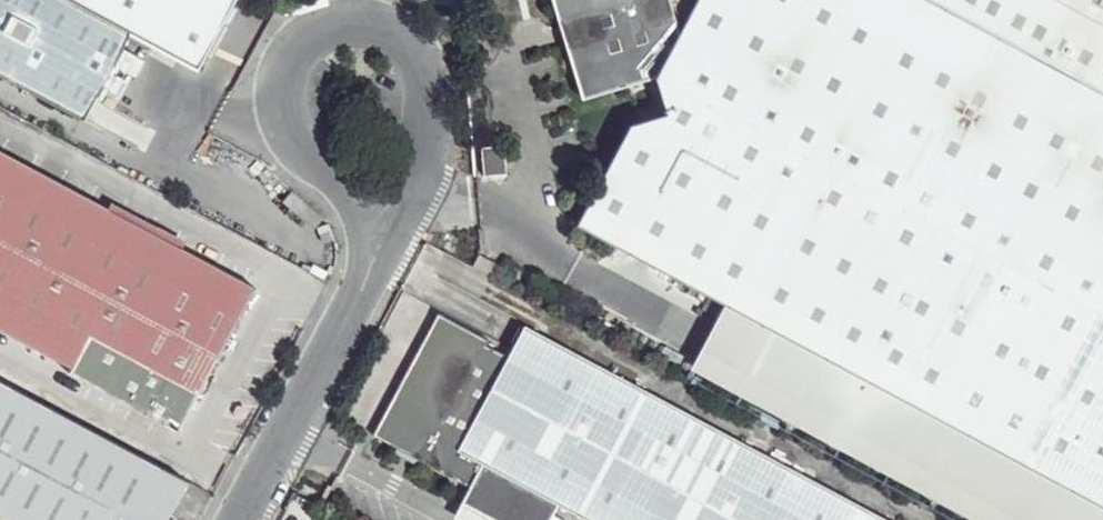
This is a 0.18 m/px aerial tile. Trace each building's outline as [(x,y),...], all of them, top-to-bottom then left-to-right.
[(81,115),(126,29),(197,65),(232,0),(0,0),(0,74),(81,115)] [(677,17),(672,0),(554,0),(582,86),(653,60),(664,97),(629,108),(574,215),(720,292),(688,358),(987,519),(1102,519),(1102,0),(686,0),(677,17)] [(503,141),(482,142),(483,173),(507,172),(503,141)] [(0,142),(0,328),(182,428),(256,277),(183,237),(185,232),(111,190),(107,196),(49,167),(0,142)] [(329,220),(317,224),(322,241),(334,237),(329,220)] [(437,310),(376,425),(471,474),(458,502),(492,519),(546,519),(554,505),(582,519),(888,519),(519,322),(505,352),(480,339),(484,331),(437,310)] [(370,423),(406,359),(387,348),(351,413),(370,423)] [(0,381),(0,518),(4,519),(169,519),(190,479),(0,381)]
